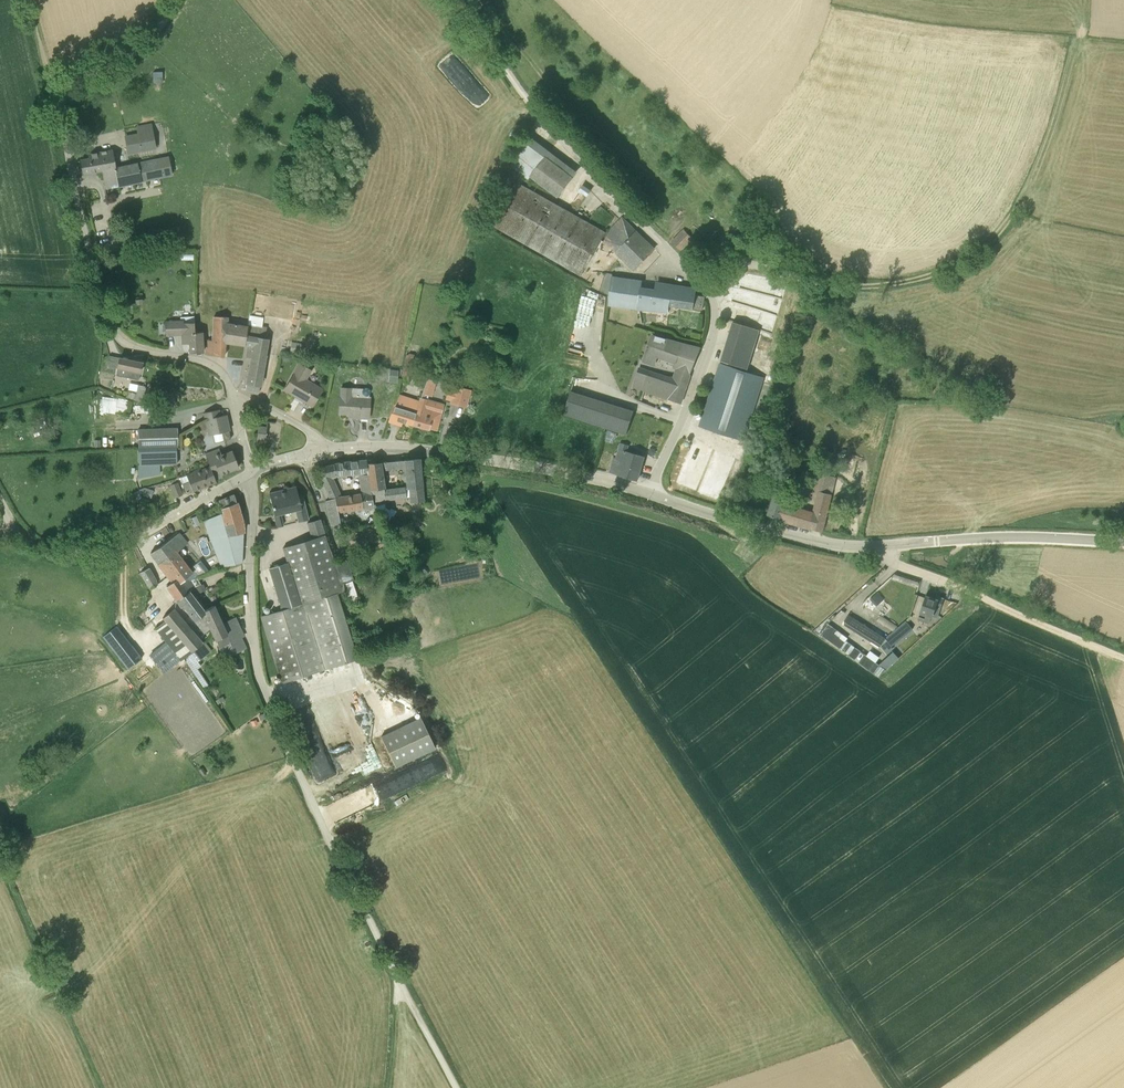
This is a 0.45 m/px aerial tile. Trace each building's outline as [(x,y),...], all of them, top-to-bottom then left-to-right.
[(156,82),(165,81),(164,70),(155,71),(156,82)] [(165,121),(156,122),(157,146),(158,152),(167,152),(165,121)] [(140,144),(141,151),(156,148),(154,137),(153,132),(138,134),(126,137),(128,146),(140,144)] [(531,138),(513,161),(558,196),(576,173),(531,138)] [(84,174),(101,170),(105,189),(172,175),(170,163),(158,165),(156,158),(138,162),(116,167),(112,150),(89,154),(90,158),(81,160),(84,174)] [(581,275),(606,231),(515,180),(490,225),(581,275)] [(587,196),(591,190),(584,185),(580,190),(587,196)] [(634,271),(647,257),(654,249),(622,218),(615,226),(603,238),(634,270),(634,271)] [(672,241),(681,250),(693,237),(684,229),(672,241)] [(634,309),(637,286),(638,279),(608,276),(606,306),(634,309)] [(747,291),(786,297),(788,282),(750,276),(747,291)] [(674,291),(643,287),(640,310),(669,312),(669,304),(693,308),(697,288),(674,285),(674,291)] [(249,315),(247,325),(262,328),(263,317),(249,315)] [(246,335),(247,325),(228,322),(229,316),(213,316),(211,340),(207,340),(205,354),(224,357),(225,342),(244,344),(246,335)] [(203,351),(202,332),(195,332),(194,322),(184,322),(184,320),(165,320),(166,336),(181,335),(181,344),(190,343),(190,352),(203,351)] [(721,360),(748,368),(760,330),(733,322),(721,360)] [(245,391),(258,393),(267,338),(264,338),(266,328),(262,328),(247,325),(246,335),(244,344),(248,345),(246,356),(251,357),(245,391)] [(701,347),(691,343),(654,328),(642,361),(655,366),(658,357),(675,363),(673,368),(676,369),(673,377),(639,366),(632,387),(681,403),(691,373),(701,347)] [(282,356),(283,359),(285,361),(289,361),(291,358),(290,355),(287,353),(284,353),(282,356)] [(406,353),(401,381),(408,382),(414,354),(406,353)] [(143,362),(120,357),(109,355),(109,356),(107,368),(115,370),(115,367),(118,368),(117,375),(139,380),(143,362)] [(318,396),(322,388),(307,379),(312,370),(299,362),(289,379),(290,380),(285,389),(312,405),(318,396)] [(765,377),(731,366),(721,363),(700,426),(745,441),(765,377)] [(398,370),(389,369),(388,381),(397,382),(398,370)] [(143,402),(146,386),(138,385),(136,393),(128,391),(126,397),(135,399),(143,402)] [(466,407),(470,390),(456,386),(451,403),(466,407)] [(369,418),(370,396),(369,396),(369,395),(370,394),(370,392),(370,390),(369,388),(368,387),(366,387),(365,387),(363,388),(344,387),(341,387),(340,402),(339,413),(359,414),(358,417),(369,418)] [(413,425),(419,400),(398,393),(389,421),(397,424),(398,421),(413,425)] [(606,427),(628,433),(634,412),(570,393),(564,414),(606,427)] [(443,404),(428,400),(420,398),(419,400),(413,425),(429,429),(429,428),(436,430),(443,404)] [(220,416),(218,409),(204,412),(205,419),(220,416)] [(206,421),(208,429),(209,435),(213,434),(213,435),(222,432),(229,431),(230,430),(226,414),(220,416),(205,419),(206,421)] [(208,429),(206,421),(198,423),(200,430),(208,429)] [(270,425),(261,424),(260,440),(268,441),(270,425)] [(178,428),(138,430),(139,447),(177,446),(178,446),(178,428)] [(615,439),(618,431),(608,428),(606,437),(615,439)] [(231,439),(229,431),(222,432),(224,440),(231,439)] [(626,451),(627,444),(620,443),(617,458),(614,457),(610,471),(619,474),(619,475),(638,480),(645,456),(626,451)] [(757,457),(762,458),(766,444),(761,443),(757,457)] [(177,464),(177,447),(177,446),(139,447),(139,451),(139,465),(149,465),(177,464)] [(221,474),(238,467),(231,451),(221,455),(220,451),(213,454),(212,451),(205,454),(210,466),(216,480),(222,477),(221,474)] [(423,501),(420,469),(419,458),(367,463),(366,463),(367,472),(371,491),(373,502),(385,500),(406,498),(404,487),(385,489),(383,470),(405,468),(410,503),(423,501)] [(366,463),(367,463),(366,460),(344,462),(323,467),(320,468),(322,477),(333,477),(335,477),(335,475),(367,472),(366,463)] [(216,481),(216,480),(210,466),(181,477),(187,493),(216,481)] [(706,494),(718,498),(726,474),(714,470),(706,494)] [(825,520),(833,494),(837,476),(815,471),(811,489),(818,490),(812,513),(808,527),(822,531),(825,520)] [(373,502),(371,491),(361,492),(342,496),(333,477),(322,477),(321,478),(331,499),(325,501),(330,525),(340,523),(338,512),(373,506),(373,502)] [(176,497),(182,495),(177,483),(171,485),(176,497)] [(299,522),(308,519),(302,495),(298,496),(296,486),(295,486),(295,487),(270,493),(270,492),(269,492),(275,515),(296,509),(299,522)] [(139,490),(141,494),(143,493),(143,495),(151,498),(154,490),(145,487),(139,490)] [(767,514),(788,521),(808,527),(812,513),(805,511),(786,505),(790,491),(776,487),(767,514)] [(221,567),(231,565),(242,563),(243,532),(243,522),(241,514),(234,494),(219,501),(223,512),(203,521),(221,567)] [(391,515),(393,516),(396,510),(390,507),(389,509),(386,508),(384,503),(376,506),(378,513),(386,518),(389,520),(391,515)] [(197,515),(190,518),(194,527),(200,524),(197,515)] [(151,553),(161,567),(173,584),(167,588),(176,602),(190,592),(185,584),(194,578),(187,569),(174,552),(187,543),(179,533),(151,553)] [(345,590),(343,583),(336,563),(325,534),(311,539),(283,548),(287,563),(300,604),(337,593),(345,590)] [(197,577),(210,572),(202,559),(187,569),(194,578),(197,577)] [(346,559),(336,563),(343,583),(353,580),(346,559)] [(282,610),(300,604),(287,563),(269,568),(282,610)] [(419,581),(428,573),(423,566),(414,574),(419,581)] [(149,589),(157,585),(148,568),(141,572),(149,589)] [(185,584),(190,592),(200,585),(194,578),(185,584)] [(205,611),(205,610),(190,592),(176,602),(181,607),(183,606),(195,621),(203,614),(204,616),(205,615),(204,612),(205,611)] [(337,593),(300,604),(282,610),(261,616),(282,683),(292,679),(325,670),(358,659),(337,593)] [(939,597),(939,599),(927,595),(918,619),(924,621),(923,624),(928,626),(929,623),(932,616),(937,618),(944,598),(939,597)] [(245,647),(244,645),(240,637),(244,636),(236,618),(222,623),(214,605),(205,610),(205,611),(204,612),(205,615),(204,616),(210,629),(215,641),(223,657),(245,647)] [(154,628),(166,642),(150,655),(164,673),(180,660),(184,657),(201,644),(203,643),(174,609),(163,618),(164,620),(154,628)] [(203,614),(195,621),(204,634),(210,629),(204,616),(203,614)] [(913,629),(906,621),(887,637),(885,639),(850,616),(845,623),(881,647),(881,646),(887,654),(890,652),(892,646),(913,629)] [(894,652),(879,664),(835,632),(837,629),(827,622),(820,633),(862,664),(863,664),(880,676),(899,658),(894,652)] [(103,637),(128,669),(141,658),(117,626),(103,637)] [(201,644),(184,657),(194,672),(201,666),(198,661),(208,653),(201,644)] [(215,700),(217,704),(225,700),(223,696),(215,700)] [(435,748),(420,717),(380,736),(395,768),(435,748)] [(410,786),(446,772),(440,756),(410,767),(413,775),(407,778),(410,786)]
